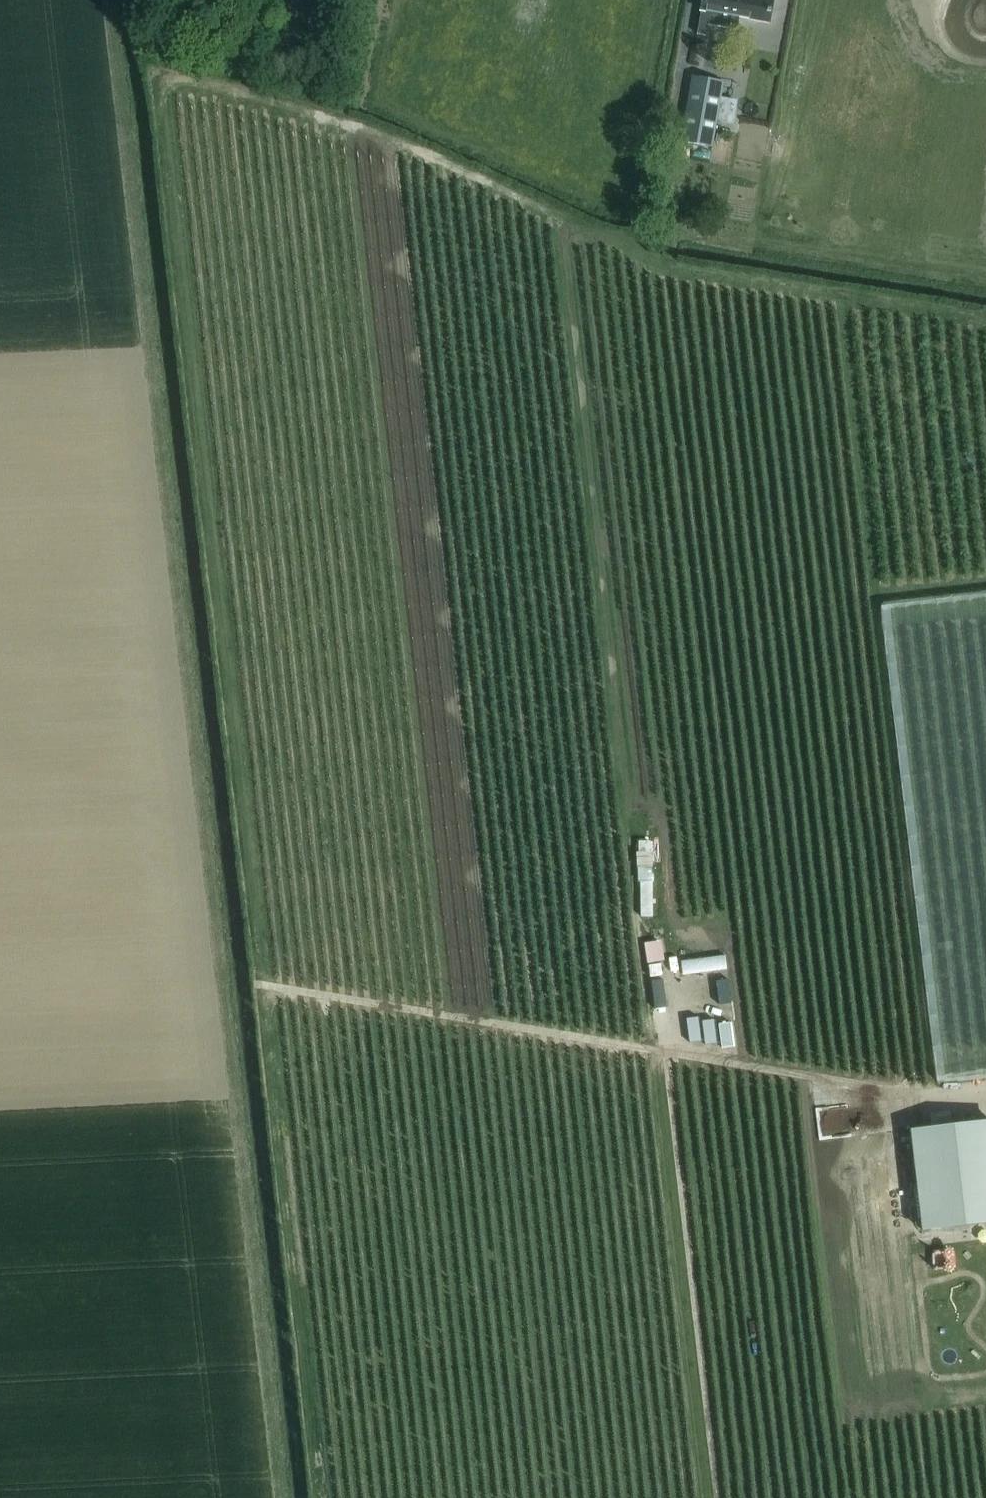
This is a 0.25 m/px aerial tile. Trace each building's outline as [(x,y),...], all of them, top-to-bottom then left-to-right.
[(697,34),(706,35),(708,23),(738,29),(740,16),(770,21),(773,0),(703,0),(697,34)] [(712,145),(720,101),(724,81),(692,75),(681,139),(712,145)] [(985,1223),(985,1120),(912,1128),(923,1230),(985,1223)]
